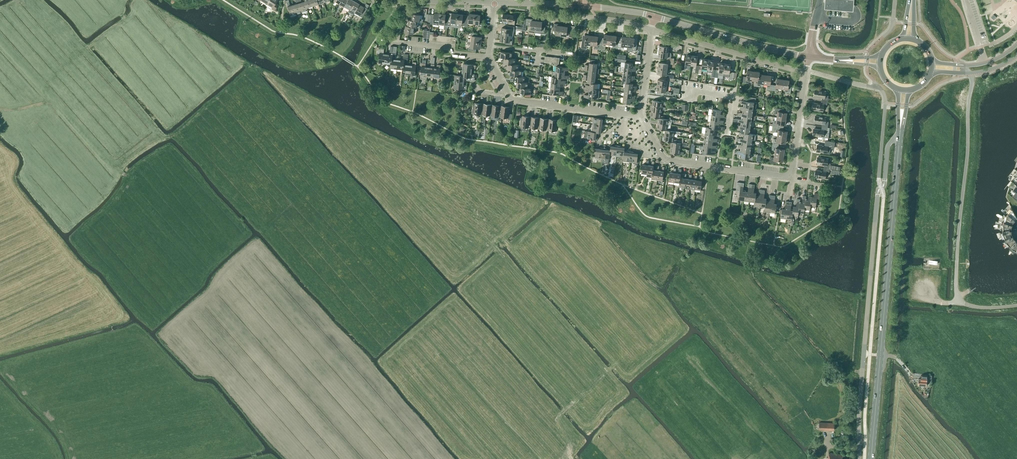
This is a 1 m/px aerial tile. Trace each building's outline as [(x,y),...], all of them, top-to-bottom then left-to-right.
[(266,4),(272,7),(271,9),(274,10),(278,4),(275,3),(277,0),(268,0),(266,4)] [(296,13),(301,12),(298,0),(295,0),(296,3),(293,4),(296,13)] [(304,1),(301,2),(301,0),(298,0),(301,12),(307,10),(307,7),(306,7),(304,1)] [(354,1),(352,0),(347,0),(344,6),(349,9),(354,1)] [(359,4),(361,1),(360,0),(358,0),(357,2),(354,1),(349,9),(347,11),(353,15),(354,12),(359,4)] [(825,6),(853,8),(853,0),(825,0),(825,6)] [(296,13),(293,4),(290,5),(289,2),(286,3),(290,15),(296,13)] [(354,12),(359,15),(359,16),(362,17),(369,6),(366,4),(364,2),(362,5),(359,4),(354,12)] [(419,21),(419,22),(422,22),(423,19),(420,19),(420,15),(411,13),(410,20),(419,21)] [(439,23),(440,14),(435,13),(434,15),(431,14),(430,22),(430,24),(433,24),(434,22),(439,23)] [(456,27),(457,14),(452,13),(451,19),(448,18),(447,25),(447,26),(456,27)] [(447,25),(448,18),(445,18),(446,14),(440,14),(439,23),(439,25),(444,26),(444,25),(447,25)] [(465,26),(466,18),(463,18),(463,15),(457,14),(456,27),(459,28),(461,26),(462,25),(465,26)] [(474,23),(475,14),(469,14),(468,19),(466,18),(465,26),(468,26),(468,23),(474,23)] [(475,14),(474,23),(479,24),(479,26),(482,27),(483,19),(480,19),(480,15),(475,14)] [(514,25),(515,19),(513,19),(513,15),(504,14),(503,21),(509,21),(508,24),(514,25)] [(410,20),(409,19),(407,26),(416,28),(420,29),(421,26),(418,25),(419,22),(419,21),(410,20)] [(535,32),(537,21),(531,20),(532,19),(528,19),(528,25),(531,26),(530,29),(529,32),(535,32)] [(537,21),(535,32),(544,34),(545,27),(545,21),(542,20),(542,22),(537,21)] [(561,35),(562,26),(557,25),(557,24),(554,23),(553,30),(556,31),(556,35),(561,35)] [(575,26),(568,25),(568,27),(562,26),(561,35),(566,36),(567,32),(570,32),(569,37),(573,37),(575,26)] [(407,26),(406,26),(404,32),(414,34),(414,32),(415,32),(416,28),(407,26)] [(501,34),(510,35),(511,32),(514,32),(514,27),(508,26),(508,29),(502,28),(501,34)] [(468,41),(481,43),(481,39),(480,39),(480,37),(478,37),(478,34),(471,33),(470,36),(472,36),(471,39),(468,39),(468,41)] [(510,39),(510,35),(501,34),(500,41),(506,41),(506,44),(512,45),(513,39),(510,39)] [(609,44),(610,35),(604,34),(603,44),(600,44),(599,49),(605,50),(606,44),(609,44)] [(591,45),(592,36),(586,35),(585,42),(582,41),(581,48),(587,49),(587,44),(591,45)] [(618,49),(619,43),(616,43),(616,36),(610,35),(609,44),(613,45),(612,48),(618,49)] [(599,49),(600,44),(597,43),(598,37),(592,36),(591,45),(594,45),(594,49),(599,49)] [(627,47),(628,38),(622,37),(621,43),(619,43),(618,49),(623,50),(624,46),(627,47)] [(628,38),(627,47),(631,47),(630,50),(636,51),(637,45),(634,45),(635,38),(628,38)] [(480,47),(481,43),(468,41),(467,44),(471,44),(470,47),(469,47),(468,50),(476,51),(476,48),(479,49),(479,47),(480,47)] [(668,52),(669,47),(674,48),(675,44),(667,41),(667,46),(659,45),(659,51),(668,52)] [(393,52),(393,46),(391,46),(390,52),(391,53),(391,54),(386,54),(385,63),(391,64),(392,55),(393,52)] [(380,53),(379,62),(385,63),(386,54),(384,54),(384,48),(378,47),(377,53),(380,53)] [(671,53),(668,52),(659,51),(658,57),(667,58),(666,61),(674,62),(674,58),(671,58),(671,54),(671,53)] [(691,65),(692,56),(686,55),(685,62),(681,62),(680,69),(684,70),(685,65),(691,65)] [(698,73),(699,66),(696,66),(697,57),(692,56),(691,65),(696,66),(695,73),(695,75),(698,75),(698,73)] [(408,58),(404,58),(403,58),(403,60),(398,59),(397,69),(403,69),(404,61),(407,61),(408,58)] [(589,62),(589,65),(585,64),(585,67),(596,68),(597,68),(597,63),(595,63),(596,60),(590,59),(589,62)] [(707,69),(709,60),(703,59),(702,66),(699,66),(698,73),(701,74),(702,68),(707,69)] [(715,78),(716,70),(713,69),(714,60),(709,60),(707,69),(713,70),(711,78),(715,78)] [(673,65),(674,62),(666,61),(666,63),(659,62),(658,68),(667,69),(668,64),(673,65)] [(409,65),(408,74),(415,75),(416,62),(413,62),(412,65),(409,65)] [(724,73),(725,64),(720,63),(719,70),(716,70),(715,78),(718,79),(718,75),(723,76),(724,73)] [(725,64),(724,73),(729,74),(728,79),(733,80),(733,79),(733,78),(735,78),(736,78),(737,73),(730,72),(731,64),(725,64)] [(667,75),(667,69),(658,68),(657,74),(666,75),(666,78),(673,79),(673,78),(673,76),(667,75)] [(752,80),(753,71),(747,70),(746,77),(743,76),(743,82),(748,83),(749,80),(752,80)] [(772,90),(773,85),(770,84),(771,76),(765,75),(764,84),(767,84),(767,90),(772,90)] [(675,79),(673,78),(673,79),(666,78),(665,80),(658,79),(657,85),(668,87),(669,87),(670,81),(673,82),(675,82),(675,79)] [(782,88),(783,80),(777,79),(776,85),(773,85),(772,90),(778,91),(778,88),(782,88)] [(783,80),(782,88),(785,89),(785,92),(790,93),(791,85),(789,84),(789,80),(783,80)] [(668,92),(668,87),(657,85),(656,91),(664,92),(663,95),(671,96),(671,92),(668,92)] [(531,89),(528,88),(520,87),(520,90),(517,90),(517,93),(525,94),(525,95),(531,96),(531,89)] [(560,91),(560,89),(550,88),(550,93),(562,95),(562,96),(565,96),(565,93),(563,93),(564,92),(560,91)] [(821,101),(827,102),(828,96),(825,95),(825,91),(815,90),(814,97),(822,98),(821,101)] [(744,107),(753,109),(754,102),(741,100),(740,103),(745,104),(744,107)] [(826,108),(827,102),(821,101),(821,104),(814,103),(812,110),(822,111),(823,107),(826,108)] [(483,104),(474,102),(473,109),(468,109),(467,116),(473,116),(474,113),(482,114),(483,104)] [(490,116),(492,105),(483,104),(482,114),(480,124),(484,125),(485,119),(483,119),(484,115),(490,116)] [(499,117),(501,106),(492,105),(490,116),(491,116),(490,119),(499,120),(499,117)] [(501,106),(499,117),(508,118),(508,120),(512,120),(513,114),(509,113),(510,107),(501,106)] [(744,107),(740,107),(740,109),(744,110),(743,114),(752,115),(753,109),(744,107)] [(777,117),(786,119),(787,113),(780,112),(781,109),(775,108),(774,113),(777,114),(777,117)] [(721,110),(712,109),(711,115),(720,117),(724,117),(725,115),(720,114),(721,110)] [(743,114),(739,113),(739,114),(739,116),(743,116),(742,120),(751,121),(752,115),(743,114)] [(719,120),(720,117),(711,115),(710,122),(719,123),(723,124),(724,121),(719,120)] [(828,128),(828,127),(828,122),(825,121),(826,117),(816,115),(815,123),(822,124),(822,127),(828,128)] [(530,128),(531,117),(521,116),(520,126),(530,128)] [(538,129),(540,118),(531,117),(530,128),(538,129)] [(785,125),(786,119),(777,117),(776,121),(773,120),(773,124),(772,126),(778,127),(778,124),(785,125)] [(547,130),(548,119),(540,118),(538,129),(547,130)] [(593,125),(603,126),(603,124),(602,124),(603,119),(594,118),(593,125)] [(548,119),(547,130),(557,131),(558,120),(548,119)] [(742,120),(738,119),(738,122),(742,122),(742,126),(741,126),(750,127),(751,121),(742,120)] [(718,127),(719,123),(710,122),(709,128),(715,129),(722,130),(723,127),(718,127)] [(603,128),(603,126),(593,125),(592,132),(597,132),(601,133),(601,128),(603,128)] [(778,130),(778,127),(772,126),(771,132),(775,132),(774,135),(777,136),(786,137),(787,131),(778,130)] [(709,128),(706,127),(705,134),(714,135),(718,136),(718,133),(714,132),(715,129),(709,128)] [(830,128),(828,127),(828,128),(822,127),(821,130),(814,129),(813,136),(828,138),(830,128)] [(592,132),(585,131),(584,137),(587,138),(590,139),(592,139),(596,139),(597,139),(597,138),(596,137),(597,132),(592,132)] [(749,133),(741,132),(740,132),(739,135),(744,135),(743,139),(752,140),(755,141),(756,134),(753,134),(749,133)] [(713,139),(714,135),(705,134),(704,140),(713,141),(717,142),(717,139),(713,139)] [(785,143),(786,137),(777,136),(777,139),(773,139),(773,144),(778,145),(779,142),(785,143)] [(743,139),(739,138),(738,141),(743,142),(742,145),(751,147),(752,140),(743,139)] [(712,145),(713,141),(704,140),(703,146),(712,147),(716,148),(716,145),(712,145)] [(831,149),(831,144),(825,143),(825,146),(818,145),(817,152),(826,153),(827,149),(831,149)] [(778,148),(778,145),(773,144),(772,150),(775,151),(775,154),(784,155),(784,149),(778,148)] [(616,156),(618,145),(616,145),(616,147),(610,146),(610,150),(609,155),(610,155),(616,156)] [(624,152),(625,148),(619,147),(620,146),(618,145),(616,156),(623,157),(624,152)] [(712,147),(703,146),(700,145),(700,146),(699,148),(701,150),(702,150),(702,152),(715,154),(716,152),(711,151),(712,147)] [(742,145),(738,145),(737,147),(742,148),(741,151),(741,152),(750,153),(751,147),(742,145)] [(602,158),(603,148),(601,147),(601,149),(596,148),(595,157),(602,158)] [(610,150),(605,149),(605,148),(603,148),(602,158),(609,159),(610,155),(609,155),(610,150)] [(630,162),(631,151),(629,151),(629,153),(624,152),(623,157),(623,161),(630,162)] [(631,151),(630,162),(637,163),(638,154),(633,153),(633,152),(631,151)] [(741,152),(741,151),(737,151),(737,154),(741,154),(740,158),(749,159),(750,153),(741,152)] [(783,161),(784,155),(775,154),(774,157),(771,157),(770,163),(776,163),(776,160),(783,161)] [(824,168),(830,169),(830,163),(827,163),(828,158),(818,157),(817,164),(824,165),(824,168)] [(653,170),(654,161),(652,161),(651,166),(648,165),(647,174),(646,174),(646,177),(652,178),(652,175),(653,170)] [(658,171),(657,180),(662,181),(663,176),(665,176),(666,170),(664,170),(664,167),(662,167),(661,171),(658,171)] [(829,175),(830,169),(824,168),(823,171),(816,170),(815,177),(825,179),(825,174),(829,175)] [(744,201),(745,191),(743,191),(744,183),(737,182),(736,191),(740,191),(738,200),(744,201)] [(810,206),(816,207),(817,200),(820,200),(821,194),(814,193),(814,197),(811,197),(810,206)] [(805,200),(806,200),(806,196),(803,195),(802,203),(800,203),(799,203),(798,212),(798,213),(804,213),(804,209),(805,200)] [(799,203),(800,203),(800,199),(797,199),(796,207),(793,206),(793,210),(792,216),(798,216),(798,213),(798,212),(799,203)] [(1012,221),(1013,222),(1014,220),(1013,220),(1016,216),(1016,217),(1012,209),(1013,211),(1009,215),(1008,213),(1006,216),(1012,221)] [(1010,225),(1012,221),(1006,216),(1007,217),(1005,222),(1003,221),(1002,224),(1004,225),(1004,224),(1010,226),(1010,227),(1011,227),(1011,225),(1010,225)] [(1010,231),(1010,227),(1010,226),(1004,224),(1004,225),(1004,230),(1002,230),(1002,233),(1004,233),(1003,233),(1010,232),(1010,233),(1011,233),(1011,231),(1010,231)] [(1012,237),(1010,233),(1010,232),(1003,233),(1004,233),(1006,238),(1004,238),(1005,241),(1006,241),(1006,240),(1012,238),(1013,238),(1013,236),(1012,237)] [(1012,238),(1006,240),(1006,241),(1010,244),(1009,246),(1011,248),(1012,247),(1016,242),(1016,241),(1015,241),(1012,238)] [(926,385),(927,376),(923,376),(922,378),(918,378),(918,384),(926,385)] [(834,430),(835,423),(819,422),(819,430),(834,430)]
